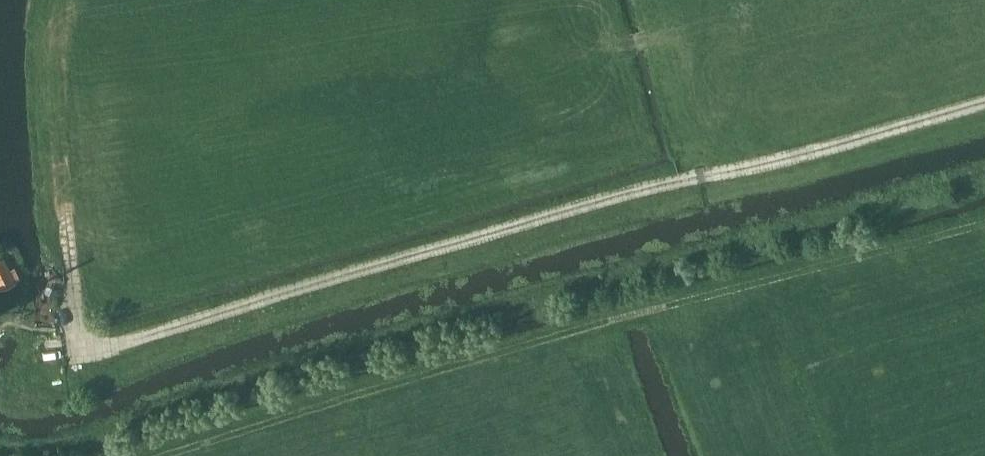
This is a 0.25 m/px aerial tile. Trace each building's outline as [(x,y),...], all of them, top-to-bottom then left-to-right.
[(5,258),(0,260),(0,286),(0,287),(15,280),(5,258)]
